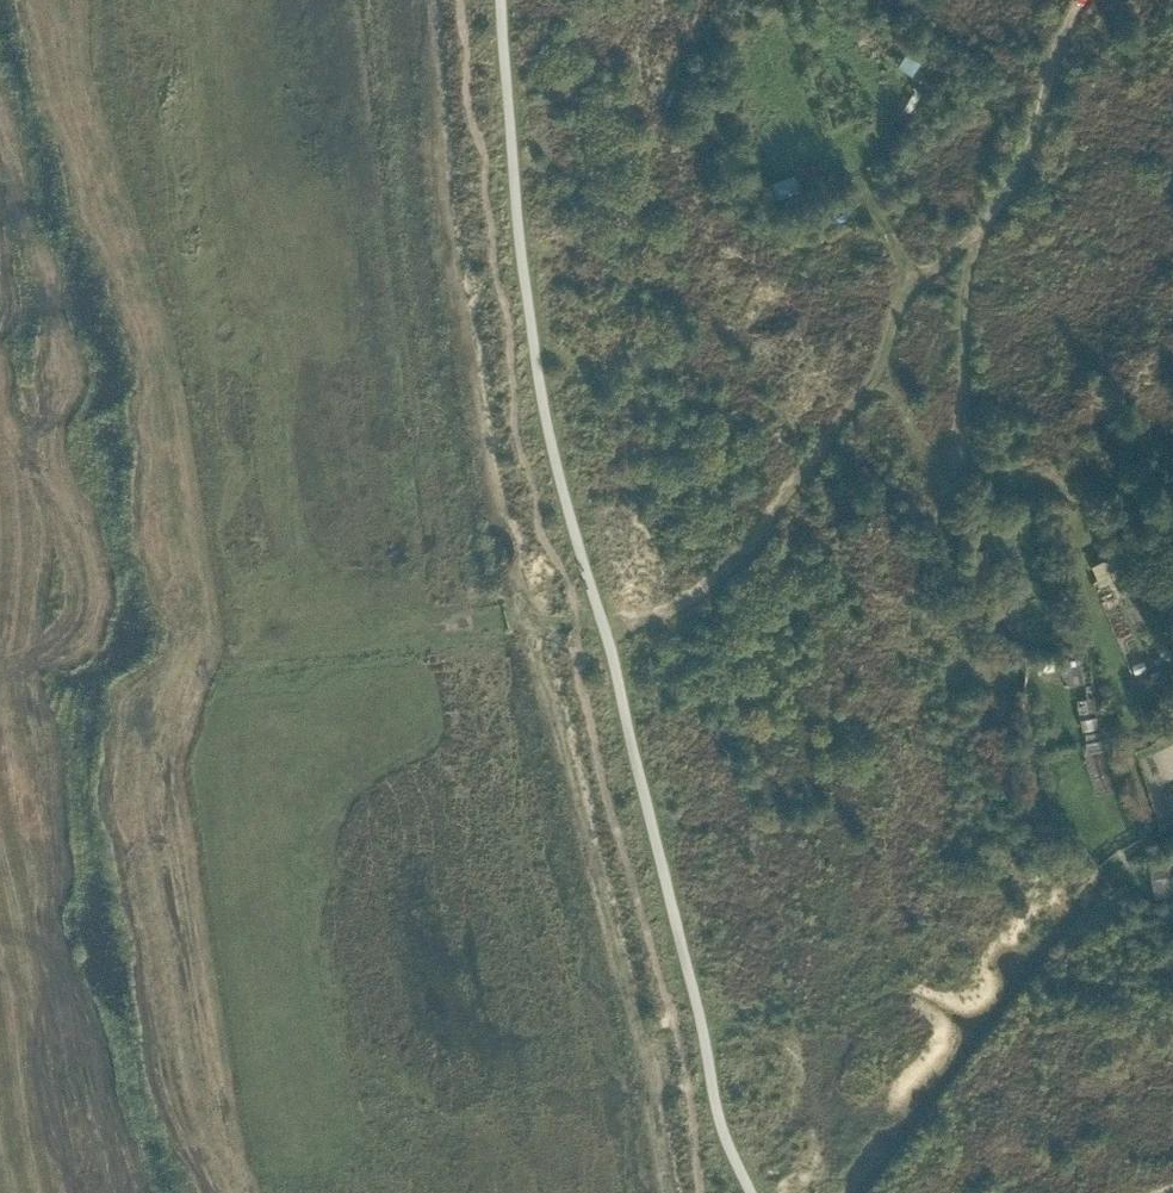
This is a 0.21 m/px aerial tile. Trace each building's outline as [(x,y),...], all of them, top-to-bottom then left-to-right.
[(923,64),(914,76),(929,87),(938,74),(923,64)] [(990,569),(988,550),(979,550),(975,551),(976,570),(981,569),(990,569)] [(1105,560),(1093,565),(1100,580),(1112,575),(1110,571),(1105,560)] [(1081,657),(1062,660),(1066,684),(1085,681),(1083,669),(1081,657)]
